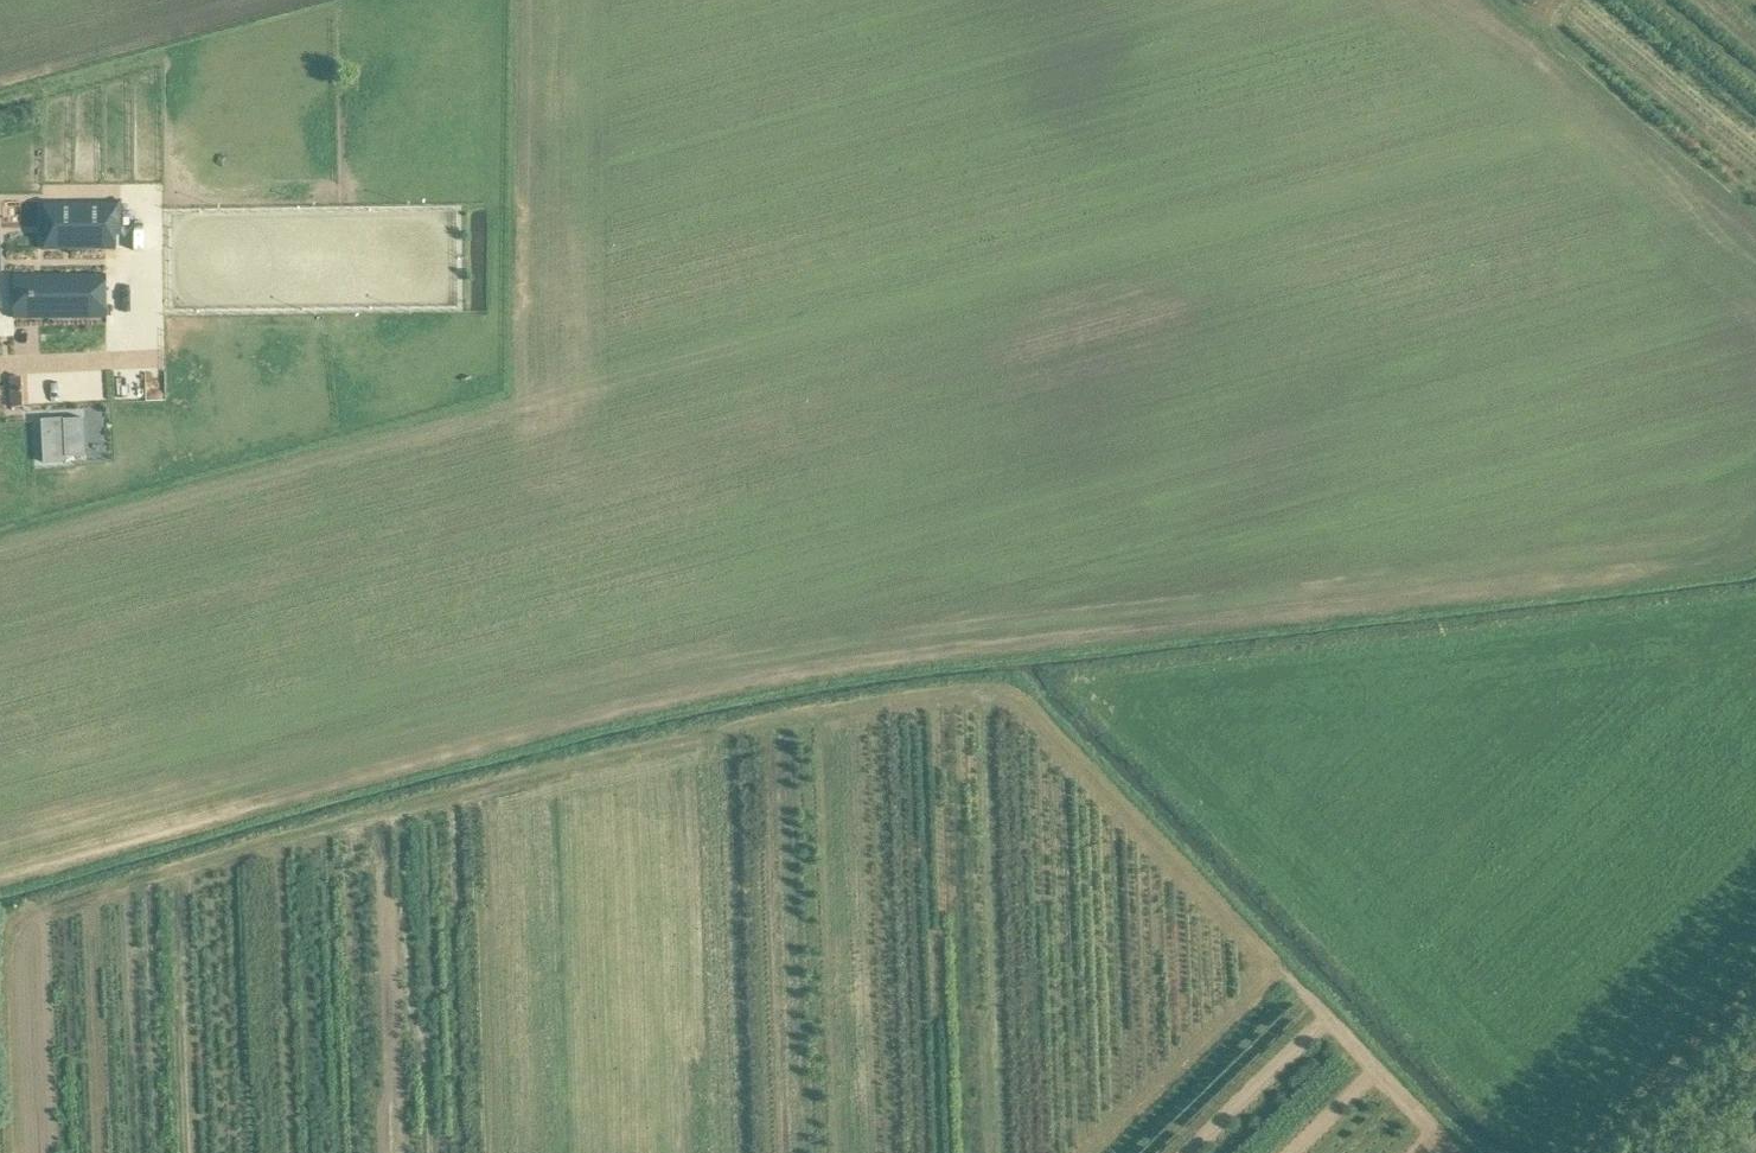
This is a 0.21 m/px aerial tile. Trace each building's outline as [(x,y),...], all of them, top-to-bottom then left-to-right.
[(121,235),(121,200),(44,200),(44,248),(116,249),(116,235),(121,235)] [(14,275),(14,318),(107,317),(107,275),(14,275)] [(22,377),(11,377),(12,407),(24,406),(22,377)]
